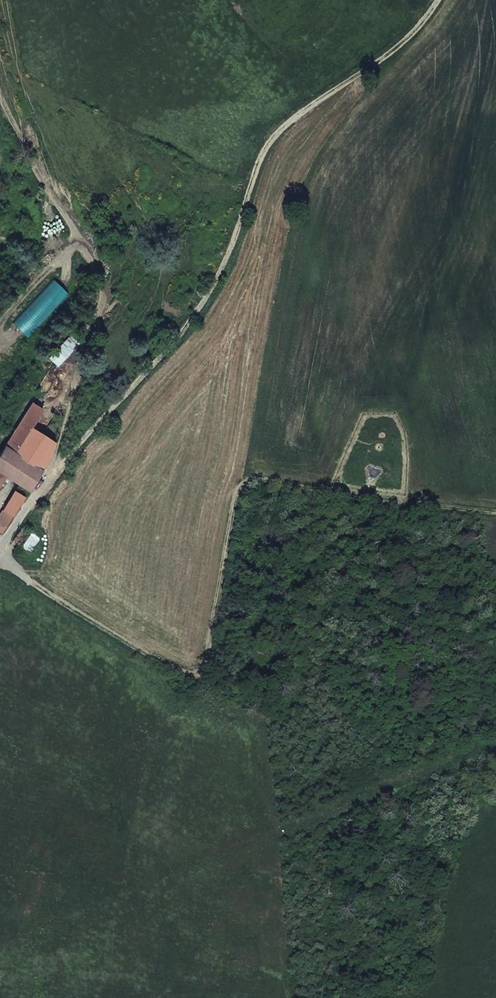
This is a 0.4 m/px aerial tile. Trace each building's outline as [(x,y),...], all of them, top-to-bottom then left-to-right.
[(57,350),(65,357),(81,339),(73,332),(57,350)] [(11,515),(49,457),(54,442),(30,429),(42,410),(31,403),(0,451),(0,484),(2,481),(6,483),(9,478),(18,483),(1,511),(11,515)] [(369,469),(365,468),(367,478),(374,479),(378,471),(374,470),(369,469)] [(11,515),(1,511),(0,512),(0,531),(11,515)] [(22,526),(12,540),(28,551),(39,540),(22,526)]
